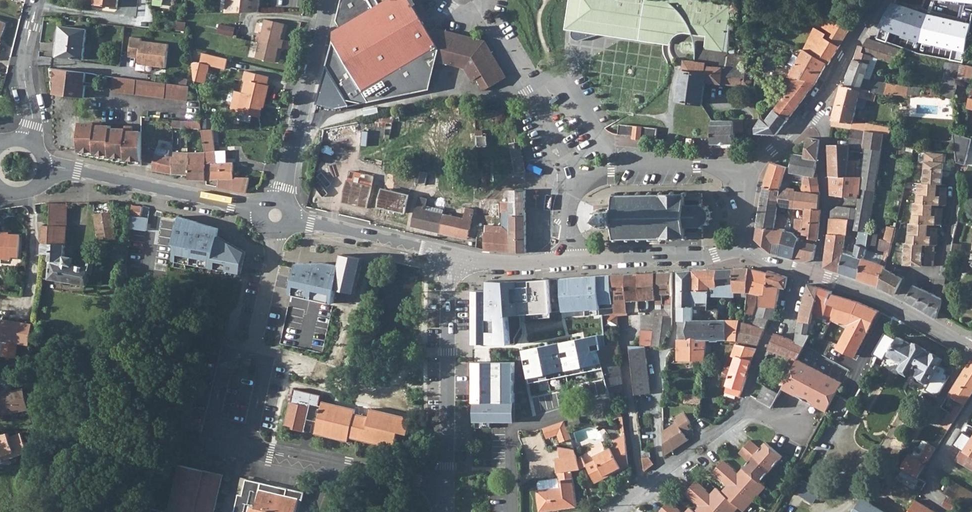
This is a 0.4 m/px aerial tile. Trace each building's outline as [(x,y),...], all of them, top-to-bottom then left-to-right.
[(225,13),(259,12),(261,0),(227,0),(225,13)] [(336,20),(341,28),(334,32),(333,42),(326,66),(347,100),(362,90),(425,54),(427,58),(438,60),(444,36),(432,33),(412,0),(387,0),(384,2),(374,8),(370,0),(342,0),(336,20)] [(432,33),(444,36),(482,46),(487,55),(502,80),(507,77),(486,41),(436,28),(419,0),(412,0),(432,33)] [(708,50),(725,53),(729,23),(730,12),(731,2),(719,0),(579,0),(579,3),(576,3),(575,10),(577,10),(577,17),(574,17),(573,24),(576,24),(591,26),(606,29),(633,33),(634,31),(651,33),(650,36),(666,38),(666,37),(666,36),(667,34),(668,33),(669,31),(670,30),(672,29),(673,28),(675,28),(676,27),(678,27),(678,25),(707,30),(705,44),(709,44),(708,50)] [(741,11),(741,8),(742,2),(731,2),(730,12),(735,12),(739,13),(741,11)] [(762,22),(765,13),(742,2),(741,8),(759,14),(757,20),(762,22)] [(928,14),(894,2),(881,29),(919,42),(964,52),(970,23),(928,14)] [(856,20),(858,16),(849,10),(847,13),(856,20)] [(822,17),(805,49),(827,64),(829,65),(852,27),(829,14),(828,14),(827,14),(826,14),(825,14),(824,14),(823,15),(822,16),(822,17)] [(281,39),(285,24),(265,19),(261,34),(258,33),(256,42),(259,42),(269,45),(271,36),(281,39)] [(575,30),(591,33),(591,26),(576,24),(575,30)] [(84,59),(87,29),(60,26),(57,56),(84,59)] [(221,26),(220,33),(234,36),(236,29),(221,26)] [(579,41),(599,35),(591,33),(575,30),(572,30),(571,32),(571,35),(573,38),(576,40),(578,41),(579,41)] [(282,48),(284,40),(281,39),(271,36),(269,45),(259,42),(256,58),(275,63),(279,47),(282,48)] [(483,74),(491,87),(502,80),(487,55),(482,46),(444,36),(438,60),(465,67),(473,80),(477,78),(483,74)] [(142,39),(131,37),(129,53),(139,54),(138,63),(155,65),(155,66),(166,68),(169,44),(141,41),(142,39)] [(860,45),(857,52),(872,57),(878,59),(894,63),(899,49),(868,38),(865,44),(864,47),(860,45)] [(695,43),(687,42),(684,41),(681,42),(679,44),(678,49),(696,52),(696,49),(696,43),(695,43)] [(746,57),(725,53),(708,50),(706,50),(706,53),(696,49),(696,52),(696,54),(696,57),(696,62),(686,60),(684,71),(682,70),(677,100),(702,104),(706,82),(756,88),(757,78),(759,70),(744,68),(746,57)] [(817,82),(818,82),(823,72),(827,64),(805,49),(796,64),(790,77),(791,77),(793,77),(812,80),(817,82)] [(872,57),(857,52),(846,86),(860,91),(863,92),(871,93),(876,93),(900,95),(912,95),(913,87),(870,81),(863,81),(871,59),(872,57)] [(201,63),(225,69),(228,59),(203,53),(201,63)] [(370,102),(430,90),(438,60),(427,58),(425,54),(362,90),(347,100),(363,103),(370,102)] [(769,64),(765,63),(763,71),(766,72),(775,74),(779,60),(770,58),(769,64)] [(863,81),(870,81),(877,61),(871,59),(863,81)] [(958,79),(962,65),(945,62),(942,91),(941,97),(948,98),(954,98),(958,79)] [(958,79),(971,82),(971,79),(971,68),(962,65),(958,79)] [(56,82),(54,94),(69,96),(80,97),(84,98),(86,85),(84,85),(86,72),(55,68),(53,81),(56,82)] [(267,85),(269,76),(246,71),(244,79),(246,80),(243,92),(237,91),(233,110),(260,117),(262,106),(260,106),(261,101),(265,102),(269,85),(267,85)] [(760,78),(773,81),(775,74),(766,72),(763,71),(762,71),(760,78)] [(483,74),(477,78),(484,90),(491,87),(483,74)] [(180,85),(113,76),(112,91),(187,101),(189,86),(187,86),(180,85)] [(810,91),(817,82),(812,80),(793,77),(787,84),(792,88),(807,96),(810,91)] [(867,99),(875,101),(876,93),(871,93),(863,92),(860,91),(846,86),(842,84),(837,104),(837,105),(833,120),(852,124),(853,121),(856,108),(859,97),(867,99)] [(925,89),(913,87),(912,95),(920,96),(941,97),(942,91),(925,89)] [(791,116),(807,96),(792,88),(766,121),(762,118),(756,128),(756,133),(776,134),(791,116)] [(57,148),(79,149),(79,122),(80,102),(80,97),(69,96),(54,94),(53,125),(53,141),(57,148)] [(859,97),(856,108),(862,109),(865,107),(867,99),(859,97)] [(394,122),(396,114),(376,118),(377,126),(387,127),(386,134),(391,135),(394,122)] [(454,138),(449,137),(452,121),(436,118),(431,142),(452,147),(454,138)] [(712,120),(712,144),(720,144),(735,144),(735,132),(744,133),(744,120),(712,120)] [(853,121),(852,124),(852,129),(866,131),(867,123),(853,121)] [(96,123),(79,122),(79,149),(79,151),(94,152),(94,154),(110,155),(110,157),(126,158),(126,160),(142,161),(143,131),(127,131),(127,128),(112,128),(112,125),(96,125),(96,123)] [(359,122),(325,129),(323,139),(330,141),(337,140),(337,137),(361,132),(359,122)] [(866,131),(880,133),(882,125),(867,123),(866,131)] [(620,124),(618,135),(633,136),(635,126),(620,124)] [(882,125),(880,133),(885,134),(890,135),(891,127),(882,125)] [(635,126),(633,136),(633,139),(641,140),(641,137),(642,127),(635,126)] [(189,152),(186,127),(173,127),(174,152),(189,152)] [(189,152),(206,152),(202,129),(202,128),(186,127),(189,152)] [(642,127),(641,137),(656,139),(657,128),(642,127)] [(206,152),(215,151),(213,129),(202,129),(206,152)] [(864,147),(866,131),(852,129),(850,146),(850,145),(850,147),(864,149),(864,147)] [(476,138),(476,147),(481,147),(487,147),(487,136),(484,136),(484,131),(476,131),(476,133),(476,138)] [(858,208),(873,210),(885,134),(880,133),(866,131),(864,147),(864,149),(865,152),(862,177),(859,198),(858,203),(858,208)] [(954,134),(957,162),(965,164),(971,140),(971,138),(954,134)] [(820,140),(809,137),(805,156),(794,154),(791,168),(787,167),(784,180),(791,181),(792,181),(795,173),(806,174),(818,176),(817,173),(816,173),(817,165),(817,160),(820,140)] [(906,150),(913,152),(916,139),(909,138),(906,150)] [(513,158),(523,156),(521,141),(516,142),(510,143),(513,158)] [(850,147),(850,145),(850,146),(830,146),(831,176),(848,176),(849,162),(850,147)] [(173,174),(174,157),(168,156),(169,149),(158,147),(157,151),(147,149),(144,161),(153,163),(152,170),(160,172),(173,174)] [(217,163),(226,163),(226,150),(215,151),(217,163)] [(227,189),(247,193),(250,178),(234,177),(233,162),(226,163),(217,163),(215,151),(206,152),(206,180),(219,179),(219,187),(227,189)] [(189,175),(189,152),(174,152),(174,157),(173,174),(183,175),(188,175),(189,175)] [(188,175),(189,179),(199,179),(206,180),(206,152),(189,152),(189,175),(188,175)] [(937,184),(942,185),(944,154),(926,153),(924,183),(919,183),(918,203),(915,203),(913,224),(910,223),(909,243),(906,243),(905,265),(922,266),(923,257),(926,257),(926,266),(933,266),(934,265),(935,245),(937,245),(938,228),(927,227),(927,224),(942,225),(943,208),(932,208),(932,205),(946,205),(947,188),(936,187),(937,184)] [(526,171),(523,156),(513,158),(515,173),(526,171)] [(784,180),(787,167),(772,162),(768,175),(765,186),(781,190),(784,180)] [(855,177),(857,162),(849,162),(848,176),(831,176),(832,195),(859,198),(862,177),(855,177)] [(348,180),(372,186),(375,176),(350,171),(348,180)] [(421,171),(418,183),(426,185),(428,173),(421,171)] [(526,182),(526,171),(515,173),(515,182),(526,182)] [(818,176),(806,174),(804,183),(806,183),(819,185),(818,176)] [(348,180),(345,191),(343,202),(367,208),(370,197),(372,186),(348,180)] [(781,190),(788,191),(791,181),(784,180),(781,190)] [(821,195),(819,185),(806,183),(804,193),(821,195)] [(763,192),(763,196),(780,198),(779,205),(788,206),(791,191),(788,191),(781,190),(765,186),(763,192)] [(405,213),(409,195),(383,189),(378,207),(405,213)] [(511,190),(511,202),(526,201),(526,196),(526,190),(511,190)] [(600,210),(600,213),(602,213),(602,214),(604,214),(604,220),(602,220),(602,221),(600,221),(600,224),(602,224),(602,227),(605,227),(605,225),(607,227),(612,227),(613,225),(613,227),(615,227),(616,236),(614,236),(614,238),(616,238),(616,241),(618,241),(618,238),(628,238),(628,241),(630,241),(630,238),(639,238),(639,241),(641,241),(641,238),(651,238),(651,240),(652,240),(652,238),(662,238),(662,240),(664,240),(664,238),(673,237),(673,240),(675,240),(675,237),(685,237),(685,239),(687,239),(687,237),(703,237),(703,228),(704,228),(704,226),(709,223),(710,224),(711,223),(709,222),(711,218),(713,218),(714,217),(712,217),(711,212),(713,212),(713,210),(711,211),(708,207),(710,206),(709,205),(707,206),(703,205),(703,203),(702,193),(686,193),(686,192),(685,192),(685,193),(674,194),(674,191),(673,191),(673,194),(663,194),(663,191),(661,191),(661,194),(652,194),(652,191),(650,191),(650,194),(641,194),(640,191),(639,191),(639,194),(629,194),(629,192),(628,192),(628,194),(617,194),(617,192),(615,192),(615,195),(613,195),(613,197),(615,197),(615,206),(613,206),(613,209),(611,207),(607,207),(605,209),(605,207),(602,207),(602,210),(600,210)] [(791,191),(788,206),(796,207),(798,192),(791,191)] [(804,193),(798,192),(796,207),(802,207),(806,208),(819,209),(821,195),(804,193)] [(425,209),(428,198),(420,196),(417,208),(413,222),(424,225),(423,228),(440,232),(442,223),(444,214),(425,209)] [(780,198),(763,196),(759,216),(758,227),(775,230),(775,228),(786,229),(787,224),(789,217),(777,215),(779,205),(780,198)] [(50,225),(67,226),(67,204),(51,202),(50,225)] [(142,207),(132,205),(131,214),(141,216),(142,207)] [(838,206),(831,211),(830,219),(851,220),(852,207),(838,206)] [(457,236),(458,233),(468,235),(472,220),(474,209),(467,208),(464,219),(444,214),(442,223),(440,232),(457,236)] [(821,214),(822,210),(819,209),(806,208),(805,219),(804,235),(809,235),(809,238),(818,240),(821,214)] [(846,254),(841,273),(851,277),(859,279),(864,259),(867,250),(867,248),(866,248),(867,244),(869,229),(873,210),(858,208),(855,220),(853,229),(859,231),(857,243),(855,254),(855,257),(847,254),(846,254)] [(115,231),(113,222),(112,211),(94,214),(98,241),(115,239),(115,231)] [(526,219),(526,214),(511,214),(511,212),(503,212),(503,223),(503,226),(508,230),(511,230),(526,230),(526,219)] [(243,275),(247,253),(220,239),(222,230),(178,218),(170,262),(243,275)] [(796,218),(795,228),(804,235),(805,219),(796,218)] [(830,219),(829,234),(846,236),(848,236),(851,220),(830,219)] [(43,243),(42,254),(51,253),(49,279),(87,285),(89,273),(92,274),(95,264),(89,262),(87,267),(73,264),(73,257),(65,256),(67,226),(50,225),(45,225),(43,243)] [(485,232),(485,250),(494,251),(511,252),(511,237),(507,237),(507,234),(508,230),(503,226),(486,225),(485,232)] [(893,241),(896,228),(889,226),(886,240),(881,239),(879,249),(885,251),(890,252),(893,241)] [(775,230),(758,227),(756,235),(756,239),(771,253),(773,242),(784,243),(786,231),(786,229),(775,228),(775,230)] [(869,229),(867,244),(876,246),(878,235),(872,233),(872,230),(869,229)] [(507,237),(511,237),(511,252),(527,253),(526,236),(526,230),(511,230),(508,230),(507,234),(507,237)] [(789,258),(795,259),(799,241),(799,238),(797,236),(794,233),(790,232),(786,231),(784,243),(781,256),(789,258)] [(3,256),(3,258),(11,259),(11,256),(19,257),(21,235),(0,234),(0,255),(3,256)] [(825,268),(841,273),(846,254),(844,253),(844,251),(846,236),(829,234),(827,252),(825,268)] [(817,245),(799,241),(795,259),(802,261),(804,262),(814,260),(817,245)] [(959,257),(962,244),(953,243),(951,256),(959,257)] [(885,266),(888,256),(884,255),(867,250),(864,259),(885,266)] [(344,268),(339,291),(360,296),(368,260),(346,256),(344,268)] [(864,259),(859,279),(869,283),(880,286),(884,269),(885,266),(864,259)] [(339,291),(344,268),(326,264),(299,265),(292,295),(336,305),(339,291)] [(711,287),(718,287),(718,268),(711,269),(706,270),(693,270),(693,291),(709,291),(710,291),(711,287)] [(727,268),(718,268),(718,287),(732,286),(732,297),(736,296),(736,291),(735,268),(727,268)] [(735,268),(736,291),(748,292),(751,268),(742,268),(735,268)] [(761,271),(751,268),(748,292),(746,313),(753,314),(756,306),(757,294),(762,295),(765,295),(767,284),(769,273),(761,271)] [(895,295),(903,279),(884,269),(880,286),(895,295)] [(680,272),(679,272),(679,339),(688,339),(688,321),(693,321),(693,306),(708,305),(709,291),(693,291),(693,270),(680,272)] [(780,287),(786,288),(788,277),(781,274),(770,270),(769,271),(769,273),(767,284),(780,287)] [(662,272),(655,273),(656,299),(657,299),(656,304),(663,304),(663,294),(666,294),(673,294),(673,292),(673,272),(662,272)] [(648,300),(656,299),(655,273),(648,273),(646,273),(639,274),(640,311),(647,311),(648,309),(648,300)] [(584,305),(588,349),(607,345),(606,338),(604,315),(616,313),(613,274),(589,275),(572,275),(573,307),(572,307),(572,313),(578,313),(578,305),(584,305)] [(616,313),(618,313),(629,312),(626,274),(613,274),(616,313)] [(629,312),(640,311),(639,274),(632,274),(626,274),(629,312)] [(494,278),(482,275),(482,280),(482,300),(481,327),(482,327),(498,329),(501,298),(502,288),(494,278)] [(560,275),(541,276),(541,300),(545,300),(545,294),(555,294),(555,306),(556,306),(556,314),(560,314),(560,308),(560,275)] [(564,275),(560,275),(560,308),(572,307),(573,307),(572,275),(564,275)] [(473,300),(482,300),(482,280),(474,279),(473,300)] [(780,287),(767,284),(765,295),(762,295),(761,307),(777,308),(778,301),(780,287)] [(822,288),(809,284),(805,299),(802,310),(800,321),(811,322),(822,288)] [(924,311),(937,319),(939,314),(938,314),(942,298),(914,285),(906,301),(924,311)] [(822,288),(811,322),(815,323),(817,317),(829,320),(826,326),(828,327),(833,317),(836,306),(828,304),(833,291),(828,289),(822,288)] [(856,299),(833,291),(828,304),(836,306),(851,313),(871,322),(878,308),(856,299)] [(777,308),(761,307),(758,315),(770,318),(775,319),(777,308)] [(618,316),(618,313),(616,313),(604,315),(606,338),(617,336),(617,332),(616,331),(616,330),(616,329),(617,328),(619,327),(618,316)] [(770,318),(758,315),(754,325),(766,327),(770,318)] [(672,317),(655,317),(654,333),(652,343),(649,343),(649,347),(663,347),(664,345),(664,343),(667,336),(672,325),(672,317)] [(2,319),(2,322),(1,325),(0,325),(0,340),(7,341),(6,345),(3,344),(2,356),(15,358),(17,346),(12,345),(12,342),(29,345),(32,324),(2,319)] [(693,321),(688,321),(688,339),(689,339),(708,339),(711,339),(711,341),(719,341),(719,340),(718,320),(693,321)] [(740,321),(732,321),(718,320),(719,340),(734,340),(737,340),(740,321)] [(754,325),(740,321),(737,340),(759,345),(766,327),(754,325)] [(798,335),(797,341),(803,344),(809,334),(811,322),(800,321),(798,335)] [(641,332),(641,341),(641,345),(646,345),(646,346),(649,347),(649,343),(652,343),(654,333),(641,332)] [(798,359),(803,344),(797,341),(782,336),(776,333),(770,349),(771,349),(791,357),(788,364),(785,370),(787,371),(785,375),(789,377),(798,359)] [(542,337),(535,336),(533,346),(541,346),(542,337)] [(607,345),(607,348),(618,346),(617,336),(606,338),(607,345)] [(913,345),(900,337),(899,339),(890,355),(903,363),(901,366),(902,369),(910,374),(913,373),(919,376),(918,376),(930,382),(943,359),(932,353),(931,353),(926,350),(927,350),(914,343),(913,345)] [(679,347),(678,360),(706,360),(707,345),(708,339),(689,339),(688,339),(679,339),(679,347)] [(732,356),(735,357),(752,360),(755,354),(757,348),(736,344),(732,356)] [(635,345),(630,345),(632,363),(648,362),(646,346),(646,345),(641,345),(635,345)] [(607,348),(603,349),(605,363),(620,360),(618,346),(607,348)] [(614,405),(614,404),(610,387),(605,363),(603,349),(590,351),(588,359),(602,410),(614,405)] [(740,396),(752,360),(735,357),(732,368),(730,376),(725,392),(740,396)] [(789,377),(783,387),(827,411),(842,383),(798,359),(789,377)] [(605,363),(610,387),(621,384),(623,383),(620,360),(605,363)] [(942,424),(950,429),(966,404),(971,395),(971,361),(971,360),(949,395),(960,401),(952,414),(950,412),(942,424)] [(649,377),(648,362),(632,363),(634,378),(649,377)] [(730,376),(732,368),(725,365),(723,374),(730,376)] [(785,375),(784,374),(777,387),(782,389),(783,387),(789,377),(785,375)] [(4,413),(4,415),(17,412),(17,410),(28,408),(23,389),(13,391),(12,385),(13,378),(0,376),(0,384),(4,384),(5,391),(0,392),(0,414),(4,413)] [(651,392),(649,377),(634,378),(635,394),(651,392)] [(621,401),(624,400),(621,384),(610,387),(614,404),(621,401)] [(766,386),(758,400),(772,408),(780,393),(775,391),(766,386)] [(356,410),(323,402),(321,406),(319,406),(322,396),(296,389),(292,402),(291,402),(286,425),(293,426),(292,429),(303,431),(306,418),(318,421),(315,433),(348,441),(349,437),(350,433),(360,436),(359,439),(394,448),(398,432),(408,435),(412,419),(371,409),(369,417),(355,414),(356,410)] [(610,421),(622,416),(619,410),(621,409),(619,403),(614,405),(604,409),(610,421)] [(664,455),(665,456),(678,447),(689,440),(684,433),(691,429),(688,425),(691,423),(685,413),(675,420),(677,422),(664,431),(664,455)] [(579,416),(566,420),(568,426),(581,423),(579,416)] [(567,426),(565,420),(544,428),(548,438),(558,434),(561,442),(571,439),(567,426)] [(940,444),(950,429),(942,424),(932,439),(940,444)] [(962,432),(959,436),(953,445),(962,450),(964,451),(971,456),(971,438),(962,432)] [(4,456),(5,460),(17,456),(16,454),(27,449),(21,433),(10,437),(8,433),(0,436),(1,438),(0,438),(0,457),(4,456)] [(629,466),(625,435),(613,441),(615,446),(595,456),(596,459),(586,464),(582,458),(578,460),(581,470),(587,466),(594,481),(612,472),(613,474),(629,466)] [(745,446),(771,469),(782,456),(769,444),(766,442),(761,449),(751,440),(745,446)] [(901,468),(902,468),(918,478),(919,477),(926,465),(939,446),(934,443),(932,445),(929,443),(918,460),(909,455),(901,468)] [(760,481),(771,469),(745,446),(740,452),(750,461),(744,468),(760,481)] [(575,450),(559,447),(560,458),(577,456),(575,450)] [(962,450),(956,460),(971,470),(971,456),(964,451),(962,450)] [(536,490),(539,511),(577,507),(572,471),(581,470),(578,460),(577,456),(560,458),(556,459),(558,478),(559,487),(539,489),(536,490)] [(650,458),(643,458),(645,470),(646,471),(654,464),(650,458)] [(760,481),(744,468),(738,474),(733,470),(734,469),(723,460),(718,466),(719,467),(754,499),(766,486),(760,481)] [(223,475),(182,465),(170,511),(214,511),(223,475)] [(724,481),(728,485),(722,492),(738,507),(743,511),(754,499),(719,467),(718,466),(713,472),(723,482),(724,481)] [(170,483),(173,468),(167,467),(164,481),(170,483)] [(927,483),(918,478),(902,468),(898,476),(922,491),(927,483)] [(612,472),(594,481),(595,483),(613,474),(612,472)] [(559,487),(558,478),(540,481),(538,482),(539,489),(559,487)] [(299,500),(303,501),(305,492),(247,479),(244,495),(240,494),(236,511),(296,511),(299,500)] [(738,507),(722,492),(717,487),(710,495),(706,491),(707,490),(696,480),(691,487),(719,511),(734,511),(738,507)] [(962,503),(969,507),(971,502),(971,491),(952,480),(944,493),(962,503)] [(691,487),(685,493),(696,502),(696,501),(701,505),(695,511),(719,511),(691,487)] [(960,503),(948,496),(944,504),(955,511),(960,503)] [(855,511),(886,511),(864,498),(855,511)] [(916,500),(908,511),(935,511),(916,500)] [(669,501),(664,507),(670,511),(681,511),(679,511),(680,510),(669,501)]
